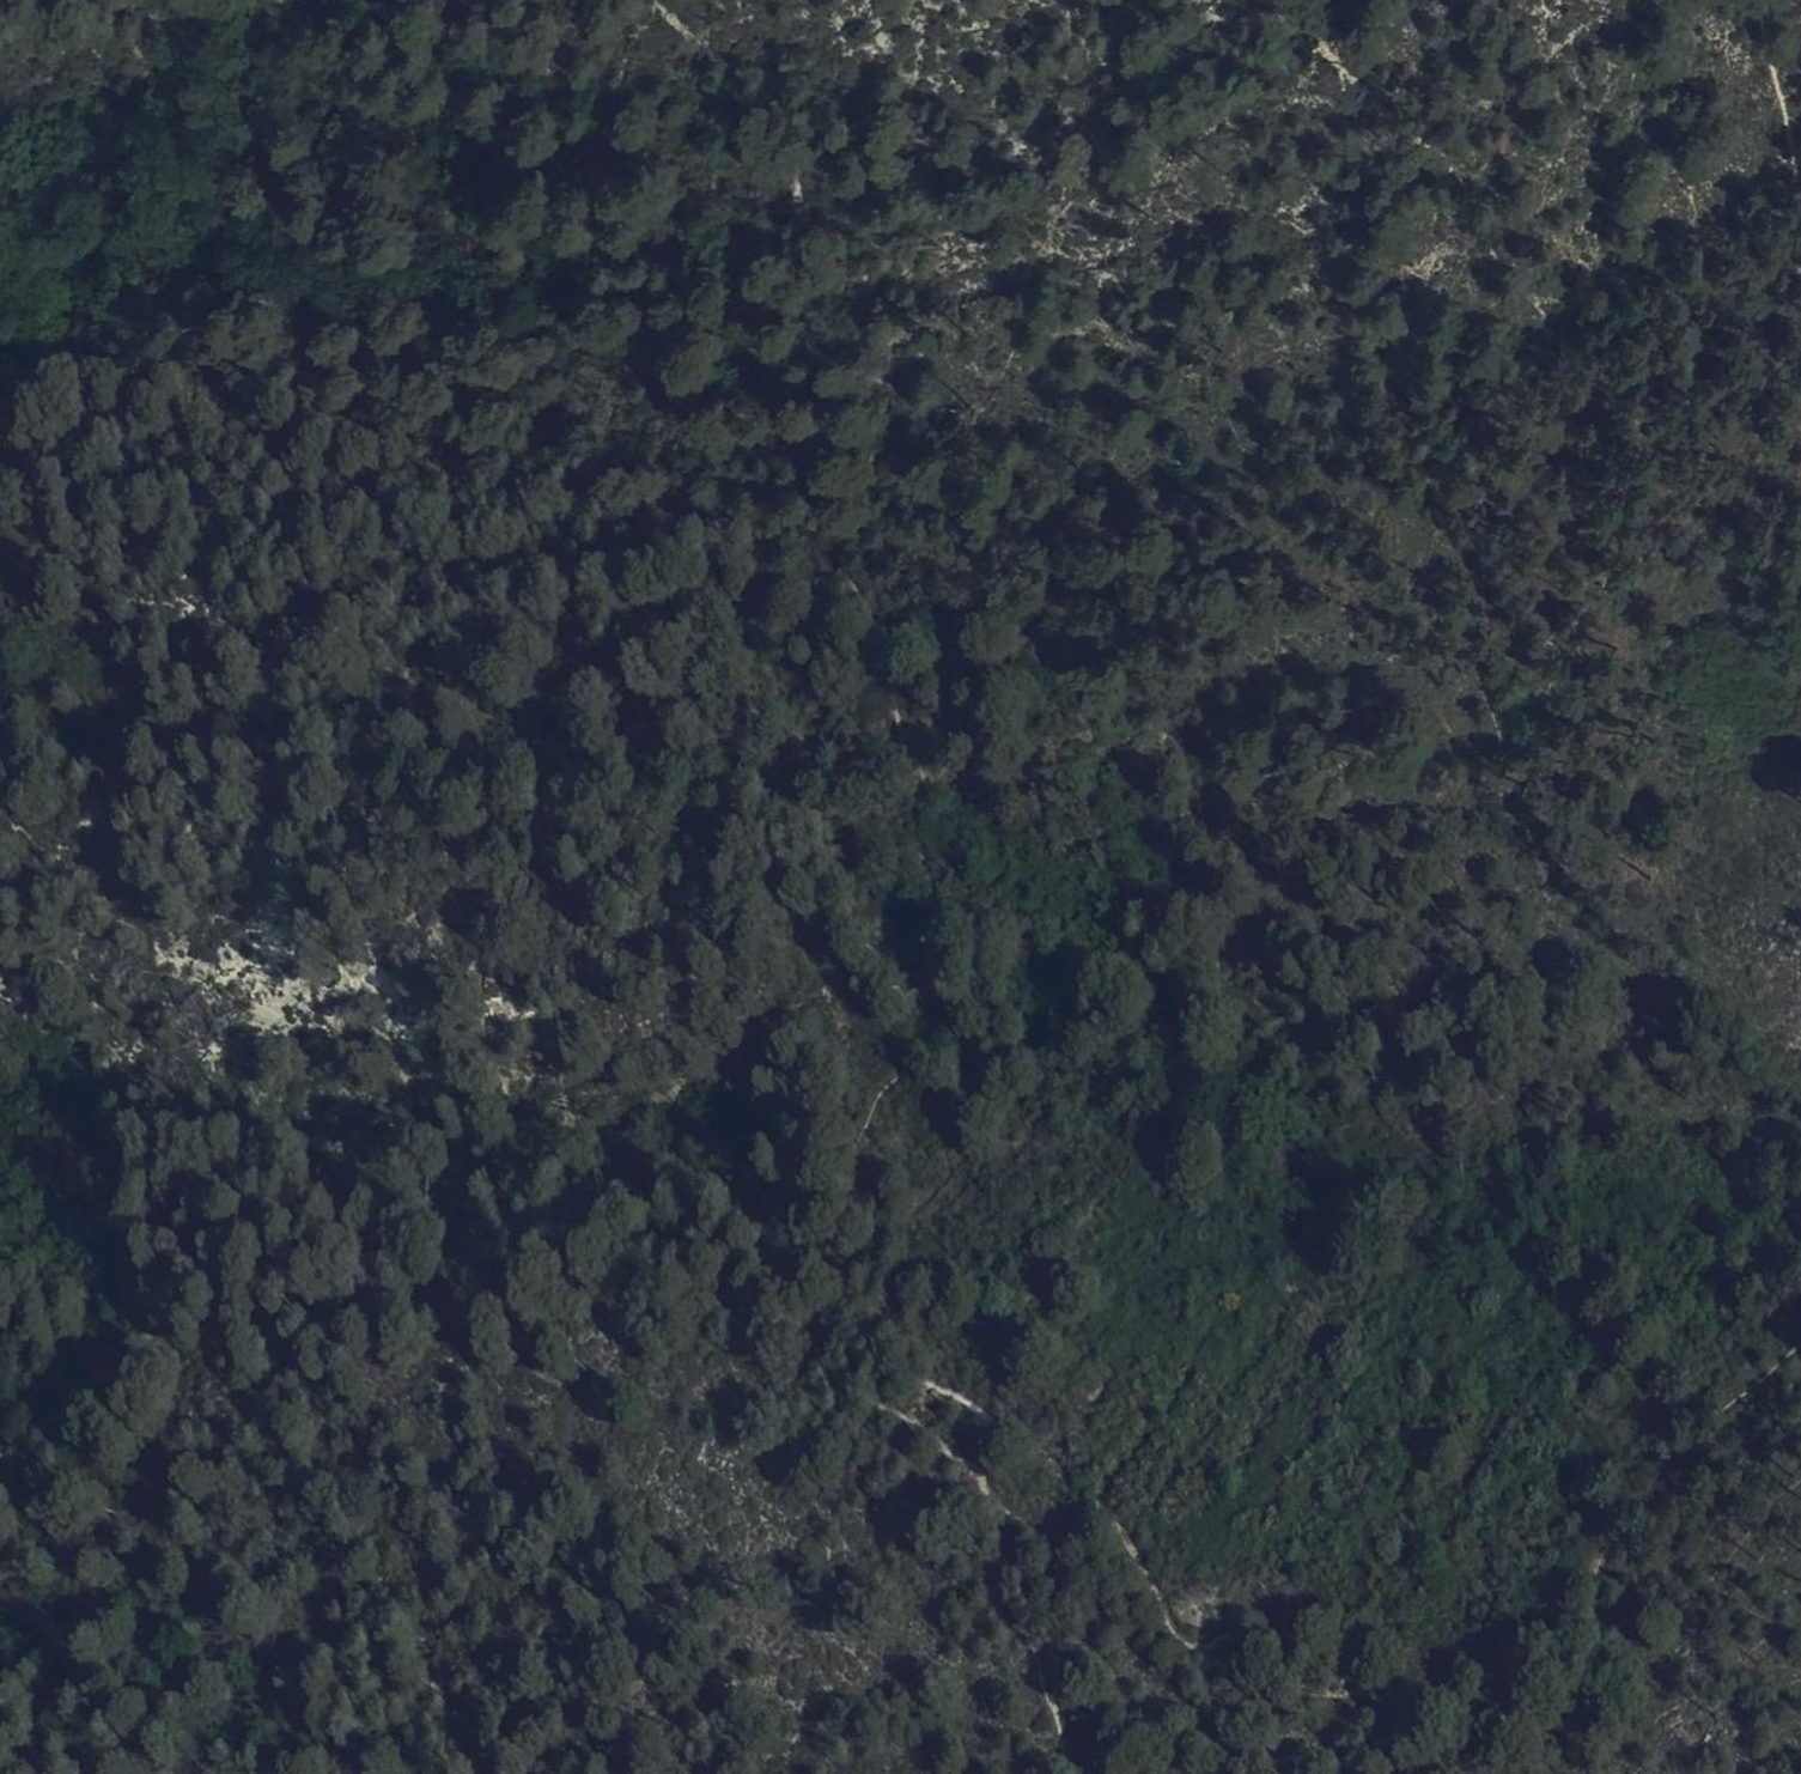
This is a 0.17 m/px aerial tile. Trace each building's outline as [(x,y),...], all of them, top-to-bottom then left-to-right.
[(1096,1032),(1101,1036),(1110,1025),(1105,1021),(1096,1032)] [(1110,1025),(1101,1036),(1110,1042),(1118,1031),(1110,1025)]
